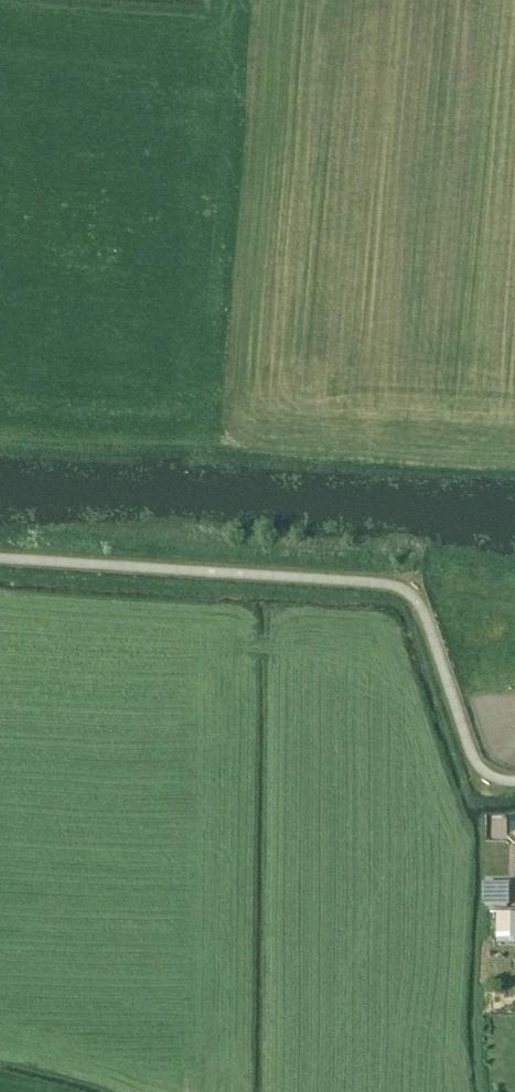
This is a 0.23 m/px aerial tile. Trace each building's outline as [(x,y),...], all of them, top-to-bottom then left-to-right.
[(509,829),(510,833),(514,832),(514,816),(506,818),(509,829)] [(509,885),(482,884),(482,908),(508,908),(509,885)] [(496,934),(514,934),(514,914),(496,914),(496,921),(496,934)]
